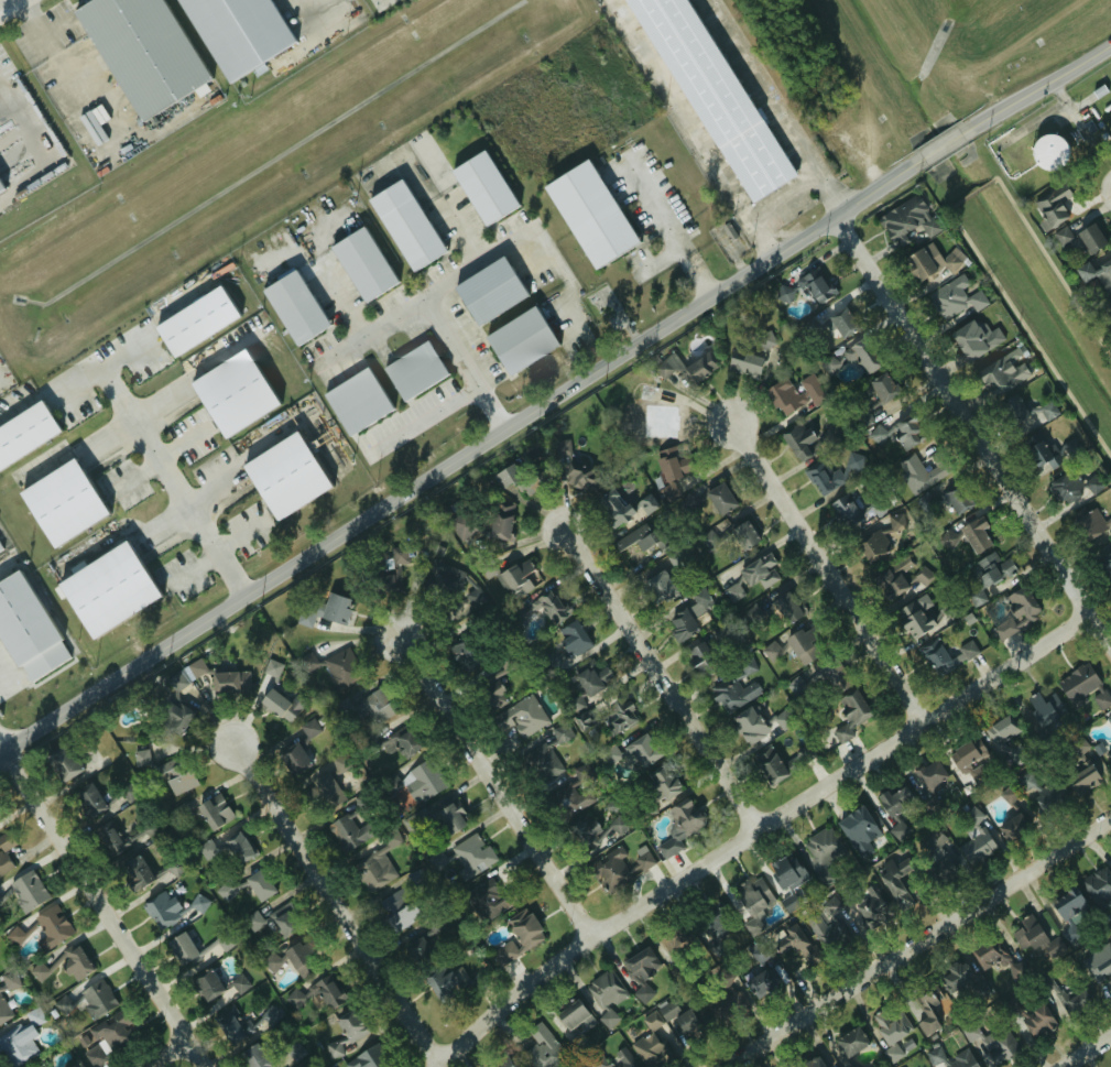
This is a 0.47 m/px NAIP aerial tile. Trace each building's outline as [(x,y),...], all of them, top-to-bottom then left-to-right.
[(84,3),(74,8),(134,121),(207,83),(163,0),(82,0),(84,3)] [(266,0),(173,0),(222,86),(250,70),(254,76),(265,70),(260,61),(291,44),(266,0)] [(754,202),(798,174),(689,0),(628,0),(754,202)] [(1035,168),(1059,168),(1059,135),(1035,135),(1035,168)] [(481,226),(515,206),(482,149),(448,168),(481,226)] [(588,159),(542,184),(589,270),(635,244),(588,159)] [(1069,217),(1060,203),(1071,196),(1064,183),(1031,202),(1047,229),(1069,217)] [(905,235),(917,228),(924,239),(939,230),(917,194),(878,218),(896,248),(908,241),(905,235)] [(411,195),(377,214),(409,272),(443,253),(411,195)] [(1105,243),(1094,222),(1071,235),(1067,226),(1053,232),(1061,248),(1069,243),(1077,258),(1105,243)] [(360,303),(395,283),(363,226),(329,244),(360,303)] [(936,271),(921,247),(901,260),(915,283),(936,271)] [(1075,271),(1083,283),(1094,275),(1107,293),(1110,290),(1110,247),(1075,271)] [(449,285),(472,327),(523,298),(500,257),(449,285)] [(836,292),(816,265),(796,281),(816,307),(836,292)] [(292,345),(326,326),(294,269),(260,288),(292,345)] [(926,295),(941,322),(969,305),(973,312),(987,304),(977,285),(972,288),(962,273),(926,295)] [(149,325),(168,358),(235,319),(216,286),(149,325)] [(505,375),(556,346),(533,306),(482,335),(505,375)] [(847,338),(858,322),(836,307),(825,325),(847,338)] [(1004,340),(995,326),(984,334),(976,318),(950,334),(967,362),(1004,340)] [(864,375),(881,366),(865,339),(842,353),(848,363),(856,359),(864,375)] [(381,366),(401,401),(446,377),(427,341),(381,366)] [(184,381),(217,439),(274,407),(241,349),(184,381)] [(764,357),(731,349),(727,370),(760,378),(764,357)] [(718,367),(708,351),(683,368),(673,352),(653,366),(662,380),(678,369),(689,385),(718,367)] [(1030,374),(1022,361),(1013,367),(1004,353),(974,372),(992,399),(1030,374)] [(391,411),(368,367),(322,392),(345,435),(391,411)] [(880,403),(898,393),(886,371),(868,381),(880,403)] [(799,379),(811,407),(825,401),(813,373),(799,379)] [(803,401),(784,375),(763,392),(782,417),(803,401)] [(998,404),(1011,425),(1028,415),(1015,393),(998,404)] [(1057,412),(1048,400),(1037,407),(1045,420),(1057,412)] [(56,433),(37,401),(0,423),(0,467),(56,433)] [(645,427),(656,429),(655,435),(675,439),(680,407),(651,402),(645,427)] [(889,426),(903,450),(925,437),(911,413),(889,426)] [(805,446),(816,438),(802,420),(780,435),(799,464),(812,455),(805,446)] [(888,433),(875,424),(865,438),(878,447),(888,433)] [(272,521),(328,489),(295,432),(240,464),(272,521)] [(1055,448),(1064,462),(1084,449),(1076,435),(1055,448)] [(1050,470),(1061,462),(1043,436),(1024,450),(1037,468),(1045,462),(1050,470)] [(558,440),(558,455),(568,455),(568,440),(558,440)] [(657,454),(661,479),(694,476),(693,465),(676,466),(675,451),(657,454)] [(925,471),(913,454),(895,465),(914,494),(948,472),(940,461),(925,471)] [(46,549),(103,517),(70,459),(12,491),(46,549)] [(820,497),(841,480),(824,459),(803,476),(820,497)] [(600,473),(570,461),(563,480),(592,492),(600,473)] [(518,480),(510,464),(490,475),(498,490),(518,480)] [(544,470),(513,466),(511,479),(520,480),(519,491),(541,494),(544,470)] [(1102,487),(1096,475),(1080,483),(1072,470),(1047,486),(1059,507),(1088,489),(1090,493),(1102,487)] [(737,505),(721,481),(704,492),(719,516),(737,505)] [(955,515),(973,503),(960,483),(941,496),(955,515)] [(597,502),(609,513),(602,521),(614,532),(634,511),(610,489),(597,502)] [(924,513),(934,501),(923,491),(913,503),(924,513)] [(645,514),(657,507),(649,493),(636,501),(645,514)] [(862,516),(845,493),(827,507),(845,530),(862,516)] [(489,501),(489,541),(512,541),(512,501),(489,501)] [(1082,542),(1108,529),(1097,508),(1071,522),(1082,542)] [(450,521),(458,538),(478,530),(470,512),(450,521)] [(958,529),(976,554),(995,540),(979,515),(958,529)] [(727,533),(740,552),(759,540),(745,520),(727,533)] [(656,543),(661,552),(668,548),(653,521),(614,543),(618,551),(633,542),(640,553),(656,543)] [(700,538),(709,551),(719,543),(711,532),(700,538)] [(869,568),(892,557),(880,532),(857,542),(869,568)] [(86,641),(156,598),(121,541),(52,584),(86,641)] [(401,591),(397,564),(407,563),(405,546),(390,548),(393,573),(374,575),(378,595),(401,591)] [(1007,556),(1000,562),(993,551),(970,565),(985,588),(1016,569),(1007,556)] [(685,560),(675,552),(667,560),(676,569),(685,560)] [(1109,583),(1110,582),(1110,552),(1098,557),(1109,583)] [(740,568),(751,585),(758,581),(762,589),(781,577),(765,553),(740,568)] [(497,573),(490,558),(478,564),(484,578),(497,573)] [(512,599),(532,588),(524,574),(532,569),(525,558),(498,574),(512,599)] [(916,576),(919,579),(921,577),(926,583),(933,576),(924,568),(916,576)] [(642,580),(654,606),(677,596),(665,569),(642,580)] [(900,571),(891,576),(887,569),(874,576),(886,600),(908,589),(900,571)] [(45,611),(39,614),(16,572),(0,581),(0,699),(71,661),(45,611)] [(743,596),(738,582),(723,588),(728,602),(743,596)] [(1002,598),(1012,616),(992,627),(999,639),(1042,614),(1025,585),(1002,598)] [(714,605),(704,587),(690,595),(695,603),(664,621),(676,642),(712,621),(705,609),(714,605)] [(540,607),(554,625),(571,613),(560,598),(556,600),(549,590),(523,610),(519,603),(508,611),(516,623),(540,607)] [(349,602),(330,591),(318,613),(341,628),(351,610),(346,607),(349,602)] [(771,602),(787,625),(803,613),(785,591),(771,602)] [(985,603),(982,591),(968,595),(971,606),(985,603)] [(913,643),(935,630),(916,598),(894,611),(913,643)] [(443,627),(465,613),(458,603),(436,617),(443,627)] [(560,624),(560,652),(584,652),(584,624),(560,624)] [(798,665),(824,655),(812,625),(786,635),(798,665)] [(446,649),(461,675),(489,660),(473,633),(446,649)] [(919,651),(937,676),(956,664),(938,639),(919,651)] [(721,666),(701,640),(683,654),(702,679),(721,666)] [(763,649),(769,660),(778,654),(773,643),(763,649)] [(336,692),(363,677),(348,646),(319,661),(336,692)] [(509,703),(495,676),(514,667),(510,656),(498,662),(501,668),(473,682),(489,712),(509,703)] [(757,669),(751,656),(736,663),(743,676),(757,669)] [(834,695),(852,683),(835,657),(816,668),(834,695)] [(1072,709),(1090,699),(1098,711),(1110,704),(1087,662),(1055,681),(1072,709)] [(606,666),(593,673),(588,665),(571,675),(586,699),(616,682),(606,666)] [(211,672),(211,692),(249,692),(249,672),(211,672)] [(711,696),(725,716),(756,693),(742,673),(711,696)] [(181,681),(176,675),(168,679),(173,686),(181,681)] [(806,689),(796,675),(784,684),(794,698),(806,689)] [(371,726),(397,712),(384,686),(358,699),(371,726)] [(305,701),(293,694),(288,700),(268,687),(258,704),(290,725),(305,701)] [(832,729),(840,742),(853,733),(850,728),(872,715),(856,688),(836,700),(848,720),(832,729)] [(1024,705),(1041,730),(1066,714),(1050,688),(1024,705)] [(548,722),(531,694),(493,717),(501,731),(511,725),(521,739),(548,722)] [(569,695),(571,710),(583,708),(581,694),(569,695)] [(192,717),(172,698),(155,716),(175,734),(192,717)] [(640,720),(629,701),(604,716),(600,708),(592,712),(608,739),(640,720)] [(733,717),(745,744),(767,734),(755,707),(733,717)] [(592,722),(585,712),(576,719),(584,729),(592,722)] [(768,717),(763,717),(765,728),(786,725),(785,714),(768,716),(768,717)] [(1011,715),(988,726),(1006,767),(1031,756),(1011,715)] [(319,730),(312,718),(299,727),(307,739),(319,730)] [(565,771),(554,747),(573,738),(565,722),(551,730),(554,739),(524,753),(540,783),(565,771)] [(380,745),(388,756),(396,751),(403,760),(421,747),(405,726),(380,745)] [(661,756),(643,729),(619,745),(627,756),(631,753),(642,769),(661,756)] [(988,753),(977,736),(947,754),(969,787),(988,775),(978,760),(988,753)] [(43,755),(61,783),(83,770),(65,742),(43,755)] [(277,752),(291,776),(311,766),(297,742),(277,752)] [(624,761),(613,742),(597,750),(607,770),(624,761)] [(767,785),(786,776),(772,745),(752,754),(767,785)] [(149,764),(146,749),(131,752),(135,767),(149,764)] [(405,772),(422,801),(446,787),(429,758),(405,772)] [(194,787),(189,759),(161,763),(165,793),(194,787)] [(948,779),(936,759),(914,772),(927,793),(948,779)] [(1077,797),(1101,781),(1089,764),(1066,781),(1077,797)] [(640,786),(661,805),(678,786),(657,766),(640,786)] [(323,810),(344,803),(330,773),(311,782),(323,810)] [(1034,784),(1031,773),(1019,777),(1022,788),(1034,784)] [(401,785),(393,774),(382,781),(390,793),(401,785)] [(1070,802),(1056,779),(1032,794),(1046,817),(1070,802)] [(565,818),(592,801),(579,780),(552,797),(565,818)] [(107,806),(87,782),(72,795),(91,818),(107,806)] [(137,791),(127,782),(118,793),(128,801),(137,791)] [(914,801),(902,782),(876,799),(890,818),(914,801)] [(1010,802),(1017,794),(1011,786),(1002,794),(1010,802)] [(181,821),(197,813),(207,831),(226,823),(211,797),(190,808),(186,801),(173,807),(181,821)] [(682,847),(677,840),(705,823),(688,797),(667,810),(674,823),(665,828),(671,836),(655,846),(663,859),(682,847)] [(432,816),(448,837),(468,821),(451,801),(432,816)] [(861,805),(836,821),(860,858),(884,841),(861,805)] [(969,867),(996,849),(979,820),(982,818),(974,806),(962,814),(976,835),(957,847),(969,867)] [(613,836),(608,827),(602,831),(588,810),(563,827),(581,857),(613,836)] [(996,826),(1009,845),(1032,829),(1020,812),(996,826)] [(326,825),(342,853),(370,838),(363,825),(357,828),(348,813),(326,825)] [(607,827),(618,837),(628,825),(617,815),(607,827)] [(108,819),(94,829),(112,858),(157,829),(153,821),(122,841),(108,819)] [(910,831),(899,819),(887,831),(898,842),(910,831)] [(846,852),(828,825),(803,841),(821,872),(816,875),(824,888),(837,879),(827,864),(846,852)] [(238,864),(254,854),(238,831),(222,841),(238,864)] [(957,875),(940,845),(945,842),(938,831),(912,846),(933,888),(957,875)] [(12,869),(3,850),(13,845),(8,832),(0,836),(0,875),(12,869)] [(494,864),(480,832),(446,847),(460,879),(494,864)] [(218,850),(208,838),(197,848),(207,859),(218,850)] [(604,894),(633,877),(632,874),(653,863),(646,851),(628,862),(624,857),(625,856),(619,846),(587,863),(604,894)] [(447,861),(436,849),(425,860),(436,872),(447,861)] [(395,879),(382,850),(352,864),(364,893),(395,879)] [(778,892),(806,881),(794,852),(766,863),(778,892)] [(131,890),(152,883),(142,853),(121,861),(131,890)] [(893,859),(875,870),(900,908),(917,897),(893,859)] [(1098,912),(1110,904),(1110,868),(1108,862),(1079,880),(1098,912)] [(259,902),(275,891),(261,869),(243,879),(259,902)] [(18,912),(46,901),(35,871),(7,882),(18,912)] [(744,923),(751,935),(762,928),(753,913),(773,901),(758,873),(733,888),(751,918),(744,923)] [(512,905),(494,875),(465,893),(481,923),(512,905)] [(1089,910),(1074,884),(1045,902),(1069,943),(1080,936),(1071,921),(1089,910)] [(422,914),(402,885),(378,903),(386,916),(383,919),(393,934),(422,914)] [(875,924),(885,897),(861,889),(851,916),(875,924)] [(187,904),(198,915),(211,902),(200,891),(187,904)] [(170,892),(144,903),(156,929),(181,917),(170,892)] [(799,904),(792,894),(784,899),(791,910),(799,904)] [(818,905),(830,918),(841,906),(830,894),(818,905)] [(694,923),(716,939),(734,917),(712,900),(694,923)] [(74,935),(54,902),(3,932),(12,946),(41,929),(44,936),(35,941),(42,952),(74,935)] [(503,922),(513,938),(490,950),(498,965),(544,939),(527,908),(503,922)] [(271,919),(283,938),(299,927),(287,910),(271,919)] [(244,919),(252,932),(263,924),(255,912),(244,919)] [(827,951),(839,944),(817,913),(806,921),(827,951)] [(1011,919),(1017,951),(1044,946),(1036,914),(1011,919)] [(845,933),(845,922),(836,923),(836,934),(845,933)] [(656,933),(668,958),(689,948),(677,923),(656,933)] [(823,960),(795,923),(783,932),(810,970),(823,960)] [(167,939),(178,965),(197,956),(186,930),(167,939)] [(998,961),(1001,967),(1011,961),(994,933),(968,948),(981,971),(998,961)] [(403,948),(421,972),(437,960),(420,936),(403,948)] [(748,949),(759,963),(770,954),(759,940),(748,949)] [(299,979),(316,968),(298,941),(282,951),(299,979)] [(55,957),(73,982),(91,969),(74,944),(55,957)] [(1110,977),(1110,944),(1081,957),(1092,982),(1110,975),(1110,977)] [(622,961),(639,988),(634,991),(641,1002),(653,994),(643,979),(661,968),(647,946),(622,961)] [(948,993),(973,980),(961,958),(936,972),(948,993)] [(458,986),(446,965),(424,977),(435,999),(458,986)] [(205,1004),(208,1002),(211,1008),(250,988),(242,973),(220,986),(210,968),(192,978),(205,1004)] [(624,991),(608,968),(585,984),(602,1008),(624,991)] [(755,1000),(777,987),(766,968),(744,980),(755,1000)] [(19,985),(12,970),(0,976),(0,980),(6,992),(19,985)] [(325,1012),(345,1001),(330,973),(311,984),(325,1012)] [(486,984),(478,973),(466,981),(473,992),(486,984)] [(995,990),(985,978),(969,991),(979,1003),(995,990)] [(90,1021),(118,1004),(101,979),(66,1001),(64,995),(55,1001),(63,1013),(79,1003),(90,1021)] [(1065,994),(1059,983),(1044,991),(1055,1010),(1062,1007),(1068,1017),(1094,1003),(1084,984),(1065,994)] [(286,998),(295,1006),(304,998),(294,989),(286,998)] [(742,1011),(726,989),(704,1004),(721,1027),(742,1011)] [(11,1019),(0,991),(0,1023),(11,1019)] [(923,1035),(939,1027),(930,1008),(937,1004),(930,991),(916,998),(925,1017),(917,1022),(923,1035)] [(664,1019),(678,1012),(673,1001),(658,1006),(664,1019)] [(558,1026),(586,1026),(586,1002),(558,1002),(558,1026)] [(251,1033),(232,1004),(214,1016),(231,1045),(251,1033)] [(710,1032),(699,1004),(674,1014),(684,1042),(710,1032)] [(871,1020),(886,1045),(912,1031),(896,1005),(871,1020)] [(260,1016),(270,1026),(280,1016),(269,1006),(260,1016)] [(1023,1010),(1026,1036),(1052,1033),(1048,1006),(1023,1010)] [(369,1031),(356,1008),(336,1021),(345,1035),(324,1048),(331,1059),(345,1050),(342,1047),(369,1031)] [(86,1028),(95,1045),(83,1052),(90,1066),(139,1041),(122,1010),(86,1028)] [(533,1066),(559,1066),(568,1060),(541,1020),(526,1030),(536,1043),(523,1053),(533,1066)] [(30,1039),(37,1034),(30,1021),(0,1040),(0,1045),(13,1066),(37,1052),(30,1039)] [(962,1028),(967,1041),(980,1036),(974,1023),(962,1028)] [(996,1066),(1021,1049),(1002,1024),(978,1042),(996,1066)] [(868,1043),(856,1025),(832,1041),(845,1059),(868,1043)] [(629,1046),(644,1066),(660,1066),(675,1056),(655,1028),(629,1046)] [(306,1055),(293,1037),(282,1046),(294,1064),(306,1055)] [(246,1066),(271,1066),(273,1066),(258,1042),(238,1054),(246,1066)] [(377,1043),(342,1064),(345,1066),(393,1066),(377,1043)] [(889,1065),(903,1055),(894,1043),(880,1053),(889,1065)] [(623,1047),(604,1060),(599,1053),(588,1060),(593,1066),(637,1066),(623,1047)] [(966,1048),(946,1061),(937,1048),(926,1056),(933,1066),(937,1063),(940,1066),(978,1066),(966,1048)] [(503,1053),(488,1066),(517,1066),(503,1053)] [(799,1066),(824,1066),(823,1057),(798,1060),(799,1066)]
